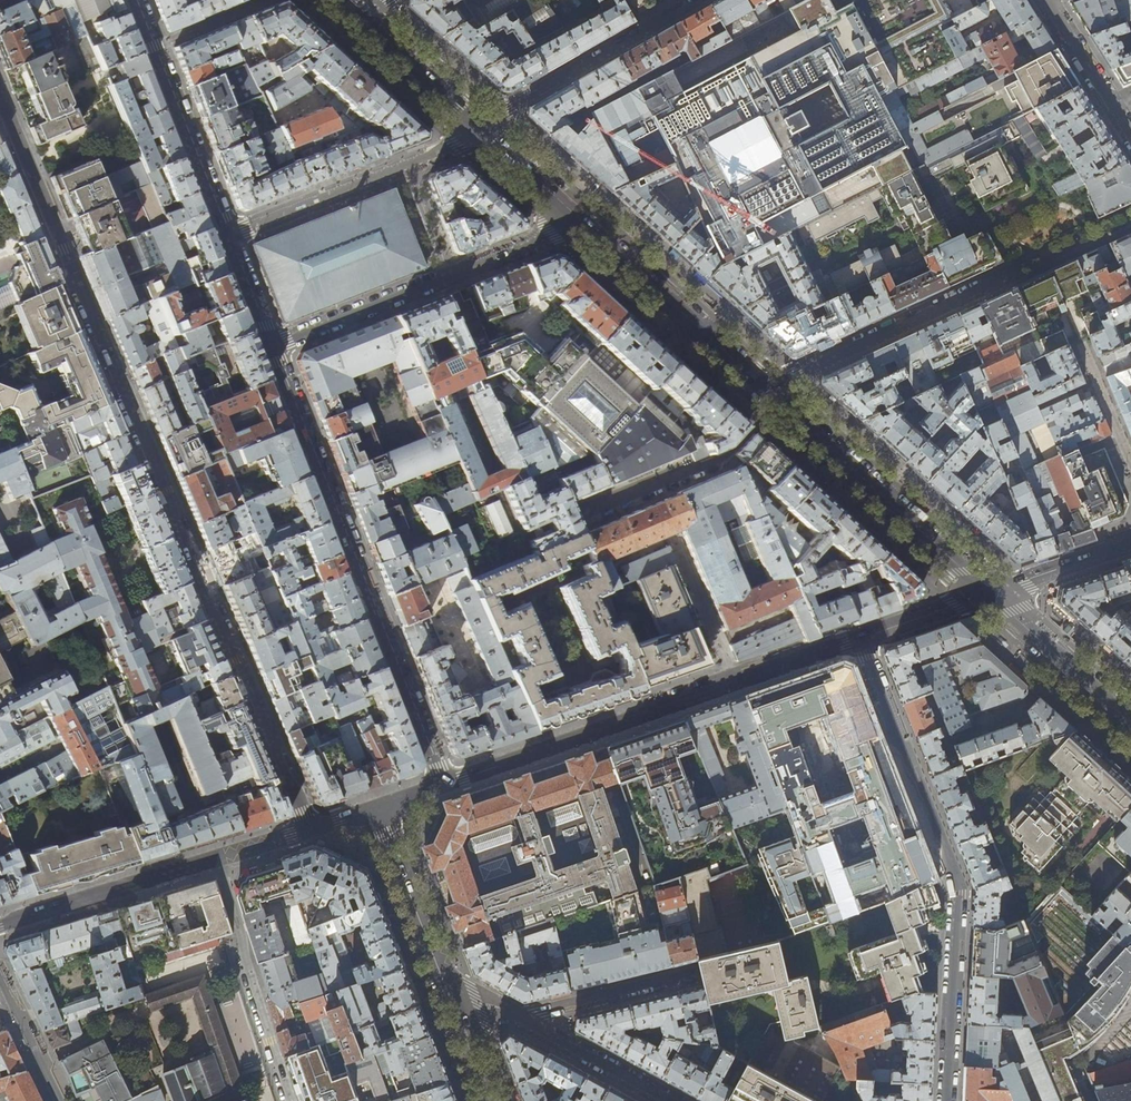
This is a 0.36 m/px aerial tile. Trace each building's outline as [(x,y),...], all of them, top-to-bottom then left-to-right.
[(28,2),(35,20),(72,4),(70,0),(33,0),(28,2)] [(72,4),(81,25),(89,22),(88,20),(92,18),(93,20),(97,19),(96,16),(104,13),(106,18),(94,23),(99,34),(87,39),(91,47),(131,31),(128,23),(119,0),(70,0),(72,4)] [(157,6),(162,19),(177,13),(176,10),(182,8),(179,0),(154,0),(157,6)] [(191,3),(192,4),(200,19),(208,16),(218,12),(212,0),(200,0),(191,3)] [(218,12),(226,8),(236,4),(234,0),(212,0),(218,12)] [(463,0),(412,0),(411,7),(426,21),(444,38),(468,23),(458,9),(457,9),(456,9),(454,11),(445,9),(445,7),(452,3),(454,5),(455,5),(463,0)] [(463,0),(475,19),(474,20),(483,28),(506,15),(513,11),(518,20),(534,44),(563,29),(544,0),(463,0)] [(551,136),(557,141),(593,174),(614,193),(677,164),(682,175),(693,202),(701,219),(707,233),(709,238),(713,247),(715,251),(716,255),(722,267),(773,240),(778,238),(797,229),(921,166),(912,147),(908,149),(899,131),(881,97),(894,91),(896,89),(957,58),(939,26),(954,18),(945,0),(792,0),(796,7),(785,12),(774,18),(761,25),(732,40),(701,57),(692,62),(638,90),(631,93),(597,112),(591,115),(584,118),(582,120),(574,124),(551,136)] [(624,0),(613,0),(617,7),(605,13),(603,9),(602,9),(597,11),(600,15),(600,16),(612,37),(620,32),(637,23),(634,18),(624,0)] [(712,5),(721,21),(726,29),(732,40),(761,25),(747,0),(720,0),(712,5)] [(761,25),(774,18),(766,3),(771,0),(747,0),(761,25)] [(785,12),(796,7),(792,0),(779,0),(785,12)] [(954,18),(985,3),(990,0),(945,0),(954,18)] [(1036,18),(1026,1),(1025,0),(992,0),(1006,22),(1001,25),(1000,23),(998,24),(993,22),(970,34),(977,48),(1036,18)] [(1068,1),(1070,4),(1090,36),(1125,23),(1130,21),(1130,0),(1071,0),(1068,1)] [(30,22),(21,2),(0,11),(0,35),(30,22)] [(247,17),(258,43),(276,35),(292,49),(288,54),(267,65),(272,77),(291,66),(329,45),(302,20),(282,2),(247,17)] [(985,3),(954,18),(939,26),(957,58),(970,52),(958,31),(987,16),(989,11),(985,3)] [(72,4),(35,20),(30,22),(0,35),(0,62),(4,71),(46,53),(72,42),(86,36),(81,25),(72,4)] [(192,4),(182,8),(176,10),(177,13),(162,19),(164,25),(167,33),(188,24),(200,19),(192,4)] [(711,27),(721,21),(712,5),(697,13),(681,22),(701,57),(732,40),(726,29),(713,36),(713,34),(714,33),(711,27)] [(483,28),(478,30),(475,30),(468,23),(444,38),(464,56),(482,72),(508,58),(527,48),(532,46),(534,44),(518,20),(514,23),(510,22),(506,15),(483,28)] [(612,37),(600,16),(581,26),(578,21),(565,28),(580,55),(595,47),(612,37)] [(233,23),(226,26),(237,50),(238,50),(251,45),(253,49),(256,47),(257,51),(261,49),(258,43),(247,17),(233,23)] [(1050,39),(1036,18),(977,48),(970,52),(957,58),(896,89),(899,95),(909,91),(913,98),(919,95),(917,92),(921,90),(921,91),(977,61),(979,66),(989,62),(995,73),(984,79),(982,77),(944,96),(945,99),(942,100),(940,97),(915,111),(920,120),(1013,72),(1028,64),(1025,58),(1022,56),(1018,58),(1011,44),(1025,36),(1039,59),(1057,50),(1050,39)] [(692,62),(701,57),(681,22),(665,31),(634,49),(619,58),(634,83),(681,56),(680,54),(683,52),(687,52),(692,62)] [(1101,53),(1112,70),(1130,63),(1130,52),(1126,54),(1124,49),(1122,48),(1121,43),(1118,42),(1116,37),(1125,34),(1129,45),(1130,45),(1130,47),(1130,38),(1125,23),(1090,36),(1101,53)] [(229,53),(237,50),(226,26),(202,36),(173,49),(177,58),(182,72),(206,62),(203,56),(207,54),(208,55),(214,53),(215,55),(219,53),(218,51),(227,48),(229,53)] [(565,28),(563,29),(534,44),(532,46),(548,73),(565,63),(580,55),(565,28)] [(136,42),(131,31),(91,47),(99,67),(101,70),(113,65),(105,47),(108,47),(110,46),(112,50),(113,51),(115,50),(120,62),(141,55),(136,42)] [(87,39),(86,36),(72,42),(86,73),(99,67),(91,47),(87,39)] [(338,53),(329,45),(291,66),(300,74),(304,72),(317,84),(314,87),(314,88),(322,95),(327,89),(350,64),(338,53)] [(548,73),(532,46),(527,48),(530,53),(518,60),(515,60),(514,60),(512,62),(512,64),(511,64),(508,58),(482,72),(496,85),(504,92),(513,93),(528,84),(548,73)] [(239,53),(238,50),(237,50),(229,53),(206,62),(182,72),(185,79),(189,88),(210,79),(207,71),(213,69),(215,71),(226,66),(228,72),(245,65),(241,58),(239,53)] [(1061,57),(1057,50),(1039,59),(1028,64),(1013,72),(1017,80),(1004,87),(1012,103),(1016,101),(1023,115),(1033,109),(1037,108),(1080,86),(1068,68),(1061,57)] [(50,61),(46,53),(4,71),(14,94),(26,90),(28,93),(29,97),(59,84),(60,84),(51,63),(53,62),(52,60),(50,61)] [(142,58),(141,55),(120,62),(113,65),(101,70),(102,74),(108,87),(121,82),(123,81),(147,71),(143,62),(142,58)] [(594,106),(634,83),(619,58),(596,71),(573,84),(586,107),(591,115),(597,112),(594,106)] [(266,62),(247,70),(255,87),(272,77),(267,65),(266,62)] [(1112,70),(1121,85),(1130,81),(1130,63),(1112,70)] [(353,67),(350,64),(327,89),(334,96),(330,102),(330,105),(337,112),(339,111),(342,114),(333,124),(323,109),(275,128),(276,130),(289,157),(310,149),(329,141),(337,138),(344,135),(357,130),(359,129),(343,114),(371,84),(367,80),(360,73),(353,67)] [(247,70),(245,65),(228,72),(210,79),(189,88),(194,100),(201,119),(260,97),(255,87),(247,70)] [(300,74),(291,66),(272,77),(255,87),(260,97),(268,114),(314,88),(314,87),(300,74)] [(155,91),(147,71),(123,81),(127,89),(131,87),(135,96),(142,93),(146,105),(140,108),(144,119),(163,112),(155,91)] [(137,122),(121,82),(108,87),(121,117),(126,126),(137,122)] [(70,110),(59,84),(29,97),(17,102),(19,107),(26,124),(35,146),(79,127),(72,110),(70,110)] [(381,93),(371,84),(343,114),(359,129),(362,128),(365,129),(367,131),(392,103),(381,93)] [(567,118),(586,107),(573,84),(560,91),(531,108),(530,116),(543,128),(551,136),(574,124),(567,118)] [(1077,187),(1085,183),(1128,163),(1104,124),(1080,86),(1037,108),(1078,173),(1053,185),(1059,195),(1077,187)] [(911,124),(894,91),(881,97),(899,131),(911,124)] [(268,114),(260,97),(201,119),(208,137),(215,154),(234,146),(240,144),(252,139),(262,135),(276,130),(275,128),(268,114)] [(392,103),(367,131),(373,134),(376,130),(381,134),(380,134),(379,136),(379,137),(375,139),(384,157),(403,149),(423,141),(425,133),(408,118),(392,103)] [(1040,120),(1033,109),(1023,115),(1012,120),(1021,134),(1037,160),(1047,154),(1030,127),(1040,120)] [(144,119),(147,127),(143,128),(140,121),(137,122),(126,126),(141,162),(146,173),(181,158),(171,133),(163,112),(144,119)] [(942,232),(917,182),(932,175),(933,176),(935,175),(937,179),(966,164),(974,179),(971,181),(980,199),(983,197),(989,209),(1016,197),(1017,197),(1028,192),(1024,185),(1026,184),(1004,149),(1003,149),(1001,145),(1007,142),(1007,141),(1021,134),(1012,120),(921,166),(797,229),(802,239),(810,235),(813,241),(814,240),(817,247),(828,241),(826,237),(834,234),(836,238),(846,233),(844,229),(851,225),(853,229),(865,223),(876,218),(869,202),(880,197),(881,198),(885,196),(898,223),(905,220),(918,247),(909,251),(910,252),(899,257),(893,245),(878,253),(875,247),(856,256),(859,262),(830,276),(833,281),(825,285),(826,287),(833,300),(837,298),(848,293),(869,283),(879,279),(933,254),(955,244),(948,230),(942,232)] [(373,134),(367,131),(365,129),(365,133),(363,134),(363,135),(360,136),(357,130),(344,135),(358,167),(369,162),(384,157),(375,139),(373,134)] [(276,130),(262,135),(268,147),(265,149),(267,154),(271,153),(277,164),(290,158),(289,157),(276,130)] [(358,167),(344,135),(337,138),(338,141),(334,142),(334,144),(331,146),(329,141),(310,149),(312,154),(323,181),(340,174),(358,167)] [(252,139),(240,144),(243,153),(241,154),(239,152),(237,153),(234,146),(215,154),(221,169),(229,189),(248,180),(263,172),(257,158),(258,153),(252,139)] [(47,254),(48,254),(44,243),(40,233),(35,222),(22,191),(7,155),(2,144),(0,144),(0,194),(7,212),(8,214),(9,213),(9,212),(11,212),(17,226),(23,240),(17,242),(19,246),(13,248),(19,264),(14,266),(14,268),(10,269),(8,278),(9,281),(8,282),(16,303),(60,284),(55,272),(47,254)] [(312,154),(292,163),(303,189),(311,185),(323,181),(312,154)] [(177,201),(195,194),(187,174),(181,158),(146,173),(151,185),(161,207),(165,206),(177,201)] [(101,179),(93,160),(49,179),(63,211),(67,220),(72,218),(84,213),(110,202),(136,191),(151,185),(146,173),(141,162),(101,179)] [(292,163),(260,179),(269,202),(288,194),(303,189),(292,163)] [(1128,163),(1085,183),(1100,217),(1123,207),(1130,203),(1130,167),(1128,163)] [(655,188),(682,175),(677,164),(614,193),(650,226),(674,248),(701,219),(693,202),(690,204),(692,209),(683,219),(655,193),(655,188)] [(456,196),(473,177),(464,170),(461,167),(453,165),(441,170),(429,174),(426,182),(431,194),(439,216),(458,208),(454,205),(454,199),(454,198),(452,198),(451,200),(451,202),(449,202),(449,194),(450,193),(452,192),(456,196)] [(482,185),(473,177),(456,196),(454,197),(454,198),(454,199),(454,205),(458,208),(460,209),(461,207),(459,205),(460,203),(465,207),(462,211),(465,214),(467,216),(470,214),(476,215),(478,213),(493,196),(482,185)] [(247,182),(248,180),(229,189),(233,199),(236,208),(244,212),(257,207),(269,202),(260,179),(259,178),(251,182),(251,183),(247,185),(246,183),(247,182)] [(167,223),(161,207),(151,185),(136,191),(152,229),(167,223)] [(252,246),(283,325),(425,268),(407,225),(393,189),(252,246)] [(199,202),(195,194),(177,201),(181,209),(171,213),(169,208),(166,209),(165,206),(161,207),(167,223),(169,227),(203,214),(199,202)] [(507,208),(493,196),(478,213),(483,218),(482,219),(481,221),(482,224),(475,227),(482,246),(499,240),(521,231),(523,222),(507,208)] [(110,202),(84,213),(72,218),(76,229),(85,249),(88,256),(134,236),(128,221),(120,224),(110,202)] [(462,211),(460,209),(458,208),(439,216),(447,235),(453,251),(461,254),(466,253),(482,246),(475,227),(472,220),(470,214),(467,216),(465,221),(458,220),(458,218),(460,215),(465,214),(462,211)] [(206,221),(203,214),(169,227),(176,243),(209,229),(206,221)] [(705,233),(707,233),(701,219),(674,248),(685,258),(695,267),(708,252),(710,250),(713,247),(709,238),(705,242),(698,235),(702,231),(705,233)] [(114,246),(127,276),(162,261),(168,274),(135,288),(130,290),(137,306),(155,299),(193,283),(188,270),(185,263),(180,253),(176,243),(169,227),(167,223),(152,229),(134,236),(88,256),(82,258),(97,294),(101,302),(108,319),(134,308),(109,248),(114,246)] [(209,229),(176,243),(180,253),(194,247),(196,252),(194,253),(195,256),(192,257),(193,260),(185,263),(188,270),(220,257),(215,243),(209,229)] [(722,267),(709,280),(729,298),(737,306),(742,310),(771,295),(769,290),(758,268),(776,260),(787,282),(789,286),(811,275),(809,271),(805,263),(813,260),(802,239),(797,229),(778,238),(781,244),(776,247),(773,240),(722,267)] [(1004,262),(988,233),(983,236),(982,233),(968,239),(968,237),(955,244),(933,254),(949,287),(956,284),(992,267),(1004,262)] [(1130,257),(1130,233),(1120,238),(1112,242),(1121,262),(1130,257)] [(1064,303),(1090,292),(1083,278),(1115,264),(1106,245),(1073,260),(1030,280),(1016,286),(1045,355),(1069,345),(1063,332),(1055,335),(1046,314),(1060,308),(1062,313),(1067,311),(1064,303)] [(712,257),(708,252),(695,267),(696,269),(709,280),(722,267),(716,255),(712,257)] [(540,259),(524,265),(535,290),(539,300),(545,298),(543,292),(549,289),(555,294),(576,271),(566,262),(559,256),(551,254),(540,259)] [(895,312),(922,299),(941,291),(949,287),(933,254),(879,279),(895,312)] [(220,257),(188,270),(193,283),(195,287),(227,274),(224,265),(220,257)] [(1121,262),(1115,264),(1083,278),(1090,292),(1096,307),(1100,316),(1106,313),(1108,312),(1094,282),(1097,281),(1111,310),(1130,301),(1130,287),(1126,276),(1130,274),(1130,257),(1121,262)] [(507,272),(499,275),(509,301),(535,290),(524,265),(507,272)] [(584,279),(576,271),(555,294),(551,298),(586,330),(581,336),(594,348),(624,315),(612,305),(584,279)] [(818,271),(811,275),(789,286),(797,302),(779,311),(771,295),(742,310),(745,313),(765,331),(808,311),(825,304),(833,300),(826,287),(825,285),(818,271)] [(195,287),(193,283),(155,299),(171,337),(241,309),(233,289),(227,274),(195,287)] [(513,311),(509,301),(499,275),(486,280),(472,285),(483,311),(499,304),(501,309),(500,311),(502,316),(513,311)] [(879,279),(869,283),(875,296),(872,298),(869,297),(867,298),(864,299),(862,298),(860,301),(862,303),(854,306),(848,293),(837,298),(854,331),(877,321),(895,312),(879,279)] [(62,288),(60,284),(16,303),(36,350),(80,330),(64,294),(62,288)] [(998,295),(980,303),(993,333),(998,343),(1003,356),(1014,351),(1021,366),(1045,355),(1016,286),(998,295)] [(443,297),(449,311),(453,319),(454,321),(453,321),(459,334),(479,326),(467,298),(460,300),(457,292),(449,295),(443,297)] [(522,529),(548,518),(555,533),(528,545),(532,554),(582,534),(575,519),(568,503),(567,503),(530,420),(504,432),(482,385),(477,387),(474,381),(479,378),(459,334),(453,321),(454,321),(453,319),(446,321),(443,314),(449,311),(443,297),(417,307),(393,317),(430,400),(434,398),(437,405),(433,407),(457,462),(466,483),(465,483),(473,501),(503,488),(522,529)] [(837,298),(833,300),(825,304),(831,317),(814,325),(808,311),(765,331),(781,346),(792,356),(795,358),(797,357),(854,331),(837,298)] [(137,306),(134,308),(108,319),(119,343),(129,368),(151,360),(162,355),(176,349),(171,337),(155,299),(137,306)] [(1111,310),(1108,312),(1106,313),(1108,318),(1102,322),(1105,329),(1089,336),(1098,357),(1124,346),(1115,325),(1130,317),(1130,301),(1111,310)] [(968,309),(960,313),(973,342),(993,333),(980,303),(968,309)] [(1102,322),(1099,316),(1100,316),(1096,307),(1081,313),(1085,322),(1083,323),(1089,336),(1105,329),(1102,322)] [(245,319),(241,309),(171,337),(176,349),(181,360),(210,349),(206,339),(215,335),(211,325),(218,322),(224,338),(217,340),(219,345),(221,344),(251,333),(245,319)] [(975,347),(973,342),(960,313),(938,322),(916,333),(932,370),(976,350),(975,347)] [(647,337),(624,315),(594,348),(540,407),(529,418),(530,420),(567,503),(568,503),(586,495),(605,487),(591,453),(649,391),(675,362),(647,337)] [(389,490),(457,462),(433,407),(430,400),(393,317),(372,325),(343,336),(320,345),(300,353),(297,361),(305,383),(313,403),(331,396),(339,413),(348,434),(354,448),(362,465),(341,474),(344,481),(349,494),(371,486),(377,501),(384,516),(385,518),(392,535),(408,528),(397,501),(393,502),(389,490)] [(545,359),(516,333),(512,335),(512,333),(486,343),(479,326),(459,334),(479,378),(499,370),(540,407),(594,348),(581,336),(579,334),(568,345),(563,340),(545,359)] [(83,339),(80,330),(36,350),(28,353),(36,373),(56,365),(60,374),(57,375),(62,388),(65,386),(69,396),(50,403),(49,402),(36,407),(27,386),(12,393),(6,408),(12,411),(26,442),(11,448),(25,484),(32,481),(32,479),(57,468),(59,469),(62,468),(64,466),(65,465),(83,458),(81,452),(68,421),(111,404),(106,394),(93,363),(88,351),(83,339)] [(259,354),(251,333),(221,344),(225,355),(216,358),(212,348),(210,349),(181,360),(186,371),(187,373),(206,365),(213,372),(218,384),(196,393),(202,408),(230,396),(227,387),(232,379),(240,375),(246,390),(270,381),(259,354)] [(887,346),(864,357),(876,382),(904,369),(908,378),(915,393),(916,396),(939,386),(932,370),(916,333),(887,346)] [(998,343),(977,353),(983,365),(1003,356),(998,343)] [(1124,346),(1098,357),(1102,367),(1107,378),(1130,368),(1130,344),(1124,346)] [(1071,393),(1069,390),(1085,383),(1075,361),(1069,345),(1045,355),(1021,366),(1046,423),(1054,420),(1056,425),(1049,428),(1054,441),(1105,419),(1102,412),(1094,396),(1091,397),(1089,393),(1084,396),(1081,389),(1071,393)] [(176,349),(162,355),(171,377),(186,371),(181,360),(176,349)] [(997,410),(1001,419),(1008,436),(1010,441),(1017,457),(1028,481),(1058,554),(1076,548),(1097,541),(1092,528),(1088,517),(1061,455),(1054,441),(1049,428),(1046,423),(1021,366),(1014,351),(1003,356),(983,365),(960,375),(960,376),(963,381),(968,394),(976,411),(994,403),(997,410)] [(868,385),(876,382),(864,357),(842,367),(823,376),(822,384),(829,391),(838,399),(858,390),(856,384),(859,383),(860,385),(863,383),(862,381),(866,380),(868,385)] [(151,360),(129,368),(134,380),(139,390),(158,383),(160,382),(151,360)] [(680,412),(683,409),(703,388),(689,376),(675,362),(649,391),(676,416),(680,412)] [(1107,378),(1120,410),(1130,436),(1130,368),(1107,378)] [(897,382),(908,378),(904,369),(876,382),(868,385),(858,390),(838,399),(850,410),(862,421),(895,406),(902,403),(896,386),(897,382)] [(186,371),(171,377),(170,377),(190,425),(206,418),(202,408),(196,393),(187,373),(186,371)] [(230,396),(202,408),(206,418),(222,455),(289,429),(285,419),(279,404),(270,381),(246,390),(230,396)] [(944,395),(940,385),(939,386),(916,396),(914,398),(913,398),(919,404),(928,412),(919,423),(905,410),(903,411),(902,413),(880,437),(892,448),(907,462),(928,439),(943,422),(948,417),(942,411),(946,407),(952,412),(968,394),(963,381),(947,397),(944,395)] [(158,383),(139,390),(147,409),(159,438),(178,430),(158,383)] [(6,408),(12,393),(0,388),(0,410),(6,408)] [(703,388),(683,409),(691,417),(690,419),(690,421),(691,423),(692,424),(693,425),(695,426),(704,434),(706,431),(727,410),(712,397),(703,388)] [(679,424),(676,416),(649,391),(591,453),(605,487),(648,469),(691,451),(686,441),(682,429),(679,424)] [(978,418),(976,411),(968,394),(952,412),(948,417),(943,422),(957,434),(957,438),(950,439),(944,446),(938,441),(934,445),(928,439),(907,462),(915,469),(929,482),(981,424),(978,418)] [(331,396),(313,403),(316,411),(320,421),(339,413),(331,396)] [(913,398),(902,403),(905,410),(919,404),(913,398)] [(114,408),(112,403),(111,404),(68,421),(81,452),(125,434),(114,408)] [(978,418),(997,410),(994,403),(976,411),(978,418)] [(902,413),(895,406),(862,421),(872,430),(880,437),(902,413)] [(727,410),(706,431),(714,439),(703,443),(700,435),(691,439),(686,441),(691,451),(695,462),(726,448),(746,427),(735,417),(727,410)] [(680,412),(676,416),(679,424),(686,418),(680,412)] [(339,413),(320,421),(323,430),(328,442),(348,434),(339,413)] [(206,418),(190,425),(178,430),(159,438),(168,459),(177,479),(224,460),(222,455),(206,418)] [(1001,419),(982,427),(999,465),(1017,457),(1010,441),(999,446),(997,440),(1008,436),(1001,419)] [(1105,419),(1054,441),(1061,455),(1077,448),(1074,442),(1089,436),(1090,439),(1087,441),(1088,444),(1111,434),(1108,427),(1105,419)] [(974,494),(999,466),(999,465),(982,427),(981,424),(929,482),(942,494),(959,510),(970,498),(974,494)] [(686,428),(682,429),(686,441),(691,439),(686,428)] [(298,453),(289,429),(222,455),(224,460),(231,476),(239,473),(238,468),(251,463),(249,460),(257,456),(259,460),(265,476),(268,475),(272,474),(275,482),(278,489),(308,477),(298,453)] [(138,465),(131,449),(125,434),(81,452),(83,458),(93,483),(107,477),(112,475),(138,465)] [(348,434),(328,442),(341,474),(362,465),(354,448),(348,434)] [(735,455),(744,463),(763,443),(758,439),(753,434),(735,455)] [(763,443),(744,463),(752,469),(742,474),(755,503),(760,497),(766,491),(788,466),(774,453),(763,443)] [(1077,448),(1061,455),(1088,517),(1092,528),(1124,515),(1126,510),(1129,505),(1120,484),(1114,469),(1104,447),(1081,457),(1077,448)] [(0,453),(0,481),(1,481),(9,498),(28,491),(25,484),(11,448),(0,453)] [(224,460),(177,479),(187,503),(196,524),(218,515),(230,510),(243,505),(242,503),(231,476),(224,460)] [(139,468),(138,465),(112,475),(124,505),(150,494),(139,468)] [(798,475),(788,466),(766,491),(784,508),(781,511),(784,513),(809,485),(798,475)] [(1004,477),(999,466),(974,494),(979,498),(976,502),(973,501),(970,498),(959,510),(968,518),(982,531),(1001,510),(1004,507),(1012,497),(1008,488),(1008,501),(1001,494),(996,494),(989,501),(986,499),(1001,483),(1005,481),(1004,477)] [(677,495),(669,499),(681,529),(683,534),(689,547),(720,533),(709,506),(712,504),(716,516),(734,508),(739,515),(741,519),(736,522),(738,526),(743,523),(742,523),(748,521),(761,516),(755,503),(742,474),(739,467),(703,482),(676,493),(677,495)] [(1004,477),(1005,481),(1008,488),(1012,497),(1021,519),(1021,520),(1025,518),(1023,513),(1020,508),(1027,505),(1038,534),(1029,538),(1037,557),(1038,561),(1046,558),(1058,554),(1028,481),(1016,486),(1011,474),(1004,477)] [(110,485),(107,477),(93,483),(99,497),(107,493),(105,487),(110,485)] [(316,497),(308,477),(278,489),(242,503),(243,505),(254,531),(261,549),(297,535),(295,528),(296,527),(297,528),(299,534),(326,524),(316,497)] [(824,499),(809,485),(784,513),(779,518),(767,531),(784,570),(789,564),(806,546),(784,527),(793,516),(815,536),(838,512),(824,499)] [(355,510),(377,501),(371,486),(349,494),(352,502),(355,510)] [(159,514),(150,494),(124,505),(142,549),(169,538),(159,514)] [(115,496),(101,501),(106,513),(120,507),(115,496)] [(760,497),(755,503),(761,516),(767,531),(779,518),(763,504),(764,502),(760,497)] [(1021,519),(1012,497),(1004,507),(1010,512),(1005,517),(1002,514),(1004,512),(1001,510),(982,531),(996,544),(1018,563),(1028,560),(1037,557),(1029,538),(1026,532),(1021,534),(1017,530),(1018,529),(1014,526),(1016,523),(1016,521),(1021,519)] [(98,549),(90,531),(87,531),(84,523),(87,522),(89,521),(79,498),(53,508),(63,536),(48,542),(59,570),(67,567),(66,564),(73,562),(87,597),(73,603),(73,604),(80,621),(95,615),(105,637),(100,639),(104,650),(109,648),(113,657),(120,674),(118,674),(121,681),(106,688),(113,705),(129,699),(135,716),(182,697),(181,696),(177,685),(175,680),(156,687),(141,653),(169,642),(184,676),(193,672),(195,671),(221,660),(219,655),(206,624),(204,620),(158,639),(147,613),(146,613),(146,615),(132,621),(130,616),(126,618),(119,602),(116,603),(111,590),(113,587),(99,554),(98,554),(96,552),(98,549)] [(447,535),(430,499),(415,505),(430,536),(436,533),(439,539),(447,535)] [(671,533),(681,529),(669,499),(645,509),(639,511),(638,510),(620,518),(621,519),(582,535),(588,549),(593,562),(604,589),(615,585),(616,586),(636,578),(667,565),(675,561),(673,555),(669,546),(612,570),(615,578),(613,579),(605,561),(665,536),(671,533)] [(377,501),(355,510),(360,523),(368,544),(392,535),(385,518),(375,523),(373,517),(379,514),(381,518),(384,516),(377,501)] [(483,506),(498,539),(511,534),(511,532),(497,501),(483,506)] [(243,505),(230,510),(232,515),(233,516),(229,518),(229,519),(229,521),(232,531),(233,532),(235,533),(239,531),(242,536),(254,531),(243,505)] [(11,562),(11,563),(0,567),(0,594),(3,592),(14,613),(26,636),(31,646),(80,622),(80,621),(73,604),(50,616),(53,621),(44,625),(25,589),(60,572),(59,570),(48,542),(36,511),(31,513),(37,527),(31,530),(38,549),(11,562)] [(838,512),(815,536),(806,546),(789,564),(794,575),(791,576),(790,573),(787,574),(792,588),(831,573),(839,570),(845,568),(847,567),(841,562),(838,563),(835,561),(828,564),(827,566),(816,570),(817,571),(811,573),(807,565),(825,545),(826,546),(828,546),(829,546),(831,545),(846,560),(851,558),(855,562),(852,566),(856,574),(873,566),(884,554),(859,531),(838,512)] [(218,515),(196,524),(206,548),(207,550),(229,541),(218,515)] [(743,523),(738,526),(729,529),(744,563),(757,557),(767,580),(743,591),(721,600),(712,603),(723,630),(786,604),(793,619),(761,632),(759,630),(750,634),(751,636),(729,645),(736,661),(772,648),(801,638),(803,642),(815,638),(813,634),(792,588),(787,574),(784,570),(767,531),(761,516),(748,521),(742,523),(743,523)] [(333,540),(326,524),(299,534),(297,535),(261,549),(269,567),(274,580),(339,555),(333,540)] [(236,551),(237,554),(235,555),(229,541),(207,550),(213,565),(222,586),(269,567),(261,549),(254,531),(242,536),(247,549),(240,553),(239,550),(238,550),(236,551)] [(720,533),(689,547),(695,562),(705,586),(712,603),(721,600),(743,591),(719,534),(720,534),(720,533)] [(534,731),(584,714),(594,710),(642,694),(638,685),(627,660),(633,657),(629,649),(606,593),(604,589),(593,562),(583,567),(586,577),(559,589),(564,598),(563,598),(571,616),(579,633),(578,633),(586,651),(587,651),(591,660),(614,650),(620,662),(620,675),(614,677),(613,675),(605,671),(594,675),(589,683),(569,690),(566,689),(547,696),(549,700),(537,704),(530,687),(554,676),(550,667),(551,667),(543,649),(542,649),(534,632),(535,631),(527,614),(522,605),(498,615),(491,598),(506,592),(507,595),(561,570),(558,562),(588,549),(582,535),(582,534),(532,554),(536,562),(531,564),(528,556),(467,581),(472,592),(479,588),(482,596),(475,599),(534,731)] [(400,554),(392,535),(368,544),(370,549),(375,560),(376,565),(401,555),(400,554)] [(438,539),(438,538),(400,554),(401,555),(405,565),(409,576),(414,586),(427,616),(441,648),(446,659),(449,666),(454,677),(457,685),(466,676),(456,667),(462,660),(449,650),(454,644),(442,632),(447,627),(434,616),(439,610),(426,599),(432,594),(421,584),(462,567),(447,535),(439,539),(438,539)] [(171,542),(169,538),(142,549),(141,550),(160,594),(188,582),(179,562),(171,542)] [(11,563),(11,562),(0,541),(0,567),(11,563)] [(884,554),(873,566),(879,578),(877,579),(881,587),(883,586),(882,582),(884,579),(887,583),(886,585),(895,606),(902,603),(915,599),(918,585),(900,569),(884,554)] [(342,564),(339,555),(274,580),(277,586),(282,584),(283,587),(278,589),(282,598),(299,591),(295,579),(299,577),(301,580),(311,575),(311,574),(315,572),(319,583),(346,573),(342,564)] [(398,568),(405,565),(401,555),(376,565),(383,581),(389,596),(414,586),(409,576),(402,579),(398,568)] [(1125,567),(1130,584),(1130,559),(1125,561),(1123,562),(1125,567)] [(667,565),(636,578),(644,599),(641,600),(644,608),(648,607),(660,638),(629,649),(633,657),(627,660),(638,685),(666,676),(697,665),(691,649),(686,633),(685,629),(693,627),(685,608),(674,581),(667,565)] [(852,620),(853,625),(855,624),(864,621),(876,617),(856,574),(852,566),(847,567),(845,568),(847,573),(841,575),(839,570),(831,573),(852,620)] [(873,566),(856,574),(876,617),(882,615),(897,610),(895,606),(886,585),(883,586),(881,587),(877,579),(879,578),(873,566)] [(282,598),(278,589),(277,586),(274,580),(269,567),(222,586),(238,623),(246,642),(292,622),(289,614),(285,607),(282,598)] [(1099,576),(1107,599),(1116,597),(1116,599),(1108,602),(1110,607),(1113,606),(1130,600),(1130,584),(1125,567),(1102,575),(1099,576)] [(467,707),(471,716),(481,712),(488,727),(477,731),(485,748),(486,751),(492,749),(508,743),(524,738),(535,734),(534,731),(475,599),(472,592),(467,581),(464,572),(445,580),(494,687),(464,700),(467,707)] [(282,598),(285,607),(291,604),(294,612),(289,614),(292,622),(293,624),(309,617),(330,609),(356,599),(350,584),(346,573),(319,583),(299,591),(282,598)] [(831,573),(792,588),(813,634),(831,628),(852,620),(831,573)] [(1107,600),(1107,599),(1099,576),(1062,588),(1059,602),(1077,619),(1089,630),(1110,607),(1108,602),(1105,608),(1103,608),(1102,609),(1099,607),(1100,602),(1107,600)] [(204,620),(197,604),(194,598),(188,582),(160,594),(142,602),(147,613),(158,639),(204,620)] [(617,589),(616,586),(615,585),(604,589),(606,593),(617,589)] [(414,586),(389,596),(394,609),(401,627),(418,620),(427,616),(414,586)] [(356,599),(330,609),(336,625),(322,630),(322,631),(316,633),(309,617),(293,624),(301,644),(365,620),(360,607),(356,599)] [(541,608),(543,609),(549,607),(549,605),(547,601),(546,601),(540,603),(540,605),(541,608)] [(1127,615),(1121,610),(1117,614),(1115,613),(1111,618),(1108,615),(1115,609),(1113,606),(1110,607),(1089,630),(1096,636),(1105,645),(1130,616),(1130,610),(1127,615)] [(26,636),(14,613),(0,620),(0,651),(26,636)] [(1130,653),(1130,616),(1105,645),(1114,652),(1123,661),(1130,653)] [(349,663),(355,679),(384,668),(376,648),(365,620),(301,644),(305,653),(317,682),(320,689),(331,686),(334,685),(329,671),(349,663)] [(418,620),(401,627),(406,639),(413,658),(430,652),(418,620)] [(259,673),(305,653),(301,644),(293,624),(292,622),(246,642),(251,653),(259,673)] [(977,640),(966,630),(959,623),(936,631),(911,640),(921,663),(927,678),(933,692),(946,726),(962,765),(965,772),(1004,758),(1002,754),(998,755),(997,751),(1005,748),(1009,756),(1052,740),(1076,731),(1040,697),(1034,704),(1028,711),(1032,719),(1022,723),(1023,726),(1019,727),(1017,723),(958,744),(959,736),(958,732),(972,727),(972,726),(993,719),(990,709),(1023,699),(1031,689),(1004,664),(983,645),(931,663),(930,658),(939,655),(938,653),(977,640)] [(917,665),(921,663),(911,640),(900,644),(888,648),(884,656),(894,680),(903,704),(933,692),(927,678),(923,679),(925,684),(921,686),(920,684),(917,683),(916,681),(918,680),(916,675),(918,674),(918,672),(917,669),(916,668),(911,670),(911,669),(912,664),(915,663),(915,664),(917,665)] [(113,657),(109,648),(104,650),(108,659),(113,657)] [(441,648),(430,652),(413,658),(419,674),(425,688),(454,677),(449,666),(447,667),(448,670),(442,672),(440,670),(441,666),(440,663),(438,662),(446,659),(441,648)] [(305,653),(259,673),(266,688),(271,702),(317,682),(305,653)] [(566,664),(568,665),(573,662),(574,661),(572,657),(570,656),(565,658),(564,660),(566,664)] [(227,675),(221,660),(195,671),(196,674),(194,675),(193,672),(184,676),(179,678),(181,683),(177,685),(181,696),(200,688),(197,682),(207,678),(209,684),(227,676),(227,675)] [(809,865),(813,874),(812,874),(818,891),(819,891),(824,905),(825,907),(830,922),(879,904),(885,901),(932,880),(936,879),(922,843),(905,799),(889,759),(875,722),(861,687),(853,667),(845,664),(813,675),(809,677),(769,690),(748,698),(755,719),(763,716),(766,724),(759,727),(789,808),(798,833),(807,858),(809,865)] [(81,699),(63,669),(14,694),(0,666),(0,741),(81,699)] [(384,668),(355,679),(353,680),(364,705),(365,707),(376,702),(378,705),(382,718),(381,720),(382,721),(372,725),(379,743),(385,741),(389,739),(409,731),(396,699),(384,668)] [(338,677),(340,684),(353,680),(350,672),(338,677)] [(233,688),(227,676),(209,684),(212,691),(214,692),(215,696),(198,704),(198,706),(194,708),(192,702),(195,701),(195,699),(194,696),(206,691),(205,686),(200,688),(181,696),(182,697),(192,721),(239,703),(233,688)] [(457,685),(454,677),(425,688),(429,700),(437,718),(467,707),(464,700),(457,685)] [(353,680),(340,684),(339,684),(342,693),(338,695),(337,692),(334,694),(331,686),(320,689),(331,714),(333,719),(364,705),(353,680)] [(296,729),(310,723),(331,714),(320,689),(317,682),(271,702),(278,717),(285,734),(296,729)] [(51,723),(65,752),(32,769),(31,769),(0,785),(0,812),(40,791),(113,762),(116,761),(133,754),(120,722),(117,714),(113,705),(106,688),(106,686),(81,699),(0,741),(0,767),(52,741),(45,726),(51,723)] [(903,704),(910,720),(916,737),(946,726),(933,692),(903,704)] [(755,719),(748,698),(747,695),(710,708),(685,717),(686,719),(697,746),(719,797),(732,828),(789,808),(759,727),(755,719)] [(238,832),(223,797),(220,789),(210,764),(198,735),(192,721),(182,697),(135,716),(124,721),(120,722),(133,754),(172,852),(206,841),(218,838),(238,832)] [(248,725),(239,703),(192,721),(198,735),(211,730),(212,730),(212,732),(215,734),(217,733),(221,732),(223,732),(230,748),(238,745),(240,752),(254,784),(264,780),(272,797),(278,795),(271,778),(265,764),(248,725)] [(471,717),(471,716),(467,707),(437,718),(444,738),(451,754),(459,757),(467,754),(485,748),(477,731),(472,720),(469,721),(470,725),(465,727),(466,731),(463,732),(459,722),(471,717)] [(394,779),(379,743),(372,725),(369,717),(357,722),(358,724),(357,724),(361,735),(359,735),(363,742),(369,753),(371,752),(375,762),(361,766),(354,769),(364,791),(381,785),(395,781),(394,779)] [(611,758),(620,781),(620,783),(644,774),(659,814),(656,815),(669,852),(677,849),(679,853),(706,843),(705,838),(732,828),(719,797),(697,804),(687,775),(685,775),(678,756),(682,755),(681,752),(697,746),(686,719),(643,734),(607,746),(611,758)] [(317,739),(310,723),(296,729),(305,751),(314,748),(335,800),(336,800),(351,795),(358,793),(364,791),(354,769),(351,762),(340,735),(324,742),(320,744),(317,739)] [(337,728),(338,731),(340,735),(351,762),(363,756),(349,723),(337,728)] [(946,726),(916,737),(925,759),(932,776),(962,765),(946,726)] [(296,729),(285,734),(294,755),(295,757),(301,755),(305,751),(296,729)] [(409,731),(389,739),(394,751),(389,753),(385,741),(379,743),(394,779),(410,774),(416,772),(422,764),(415,746),(409,731)] [(1079,829),(1073,824),(1079,817),(1077,816),(1093,800),(1106,812),(1108,809),(1121,819),(1130,808),(1130,781),(1129,779),(1080,734),(1076,731),(1052,740),(1053,744),(1058,748),(1048,759),(1054,764),(1053,766),(1070,780),(1066,784),(1062,781),(1051,793),(1050,792),(1044,798),(1038,793),(1009,825),(1015,830),(1013,833),(1027,846),(1021,853),(1027,859),(1026,860),(1039,872),(1079,829)] [(301,755),(295,757),(300,768),(314,801),(321,805),(335,800),(314,748),(305,751),(301,755)] [(240,752),(210,764),(220,789),(239,781),(244,791),(236,795),(235,792),(223,797),(238,832),(252,827),(269,822),(254,784),(240,752)] [(620,781),(611,758),(597,763),(594,762),(591,752),(547,767),(446,802),(445,802),(435,825),(425,847),(429,858),(458,933),(464,949),(496,938),(492,927),(501,924),(505,935),(516,931),(553,919),(598,904),(592,884),(606,880),(609,881),(615,899),(637,891),(639,891),(629,863),(630,863),(631,860),(627,848),(625,846),(624,847),(604,790),(605,786),(620,781)] [(172,852),(133,754),(116,761),(121,771),(117,772),(137,822),(122,827),(125,833),(126,836),(137,863),(152,858),(172,852)] [(966,774),(965,772),(962,765),(932,776),(938,792),(945,810),(971,800),(966,786),(958,787),(956,780),(958,778),(966,774)] [(279,794),(278,795),(272,797),(264,780),(254,784),(269,822),(277,820),(287,816),(283,803),(279,794)] [(971,800),(945,810),(950,825),(958,844),(989,830),(985,821),(976,824),(973,823),(970,816),(976,813),(971,800)] [(1130,874),(1130,808),(1121,819),(1098,844),(1130,874)] [(5,853),(12,849),(0,818),(0,856),(5,853)] [(137,863),(126,836),(120,838),(119,835),(116,827),(109,830),(108,827),(93,832),(94,835),(88,837),(87,837),(62,845),(76,882),(83,880),(116,869),(137,863)] [(989,830),(958,844),(965,863),(975,888),(1007,875),(989,830)] [(808,912),(796,880),(812,874),(813,874),(809,865),(807,858),(798,833),(758,847),(789,936),(830,922),(825,907),(808,912)] [(32,872),(23,875),(31,896),(70,884),(76,882),(62,845),(51,849),(49,845),(35,850),(35,852),(27,855),(32,872)] [(283,858),(285,866),(289,876),(300,873),(303,874),(304,878),(291,882),(298,901),(312,896),(314,893),(312,887),(315,887),(317,894),(313,902),(314,907),(317,908),(341,858),(317,846),(301,852),(283,858)] [(5,853),(7,859),(0,862),(0,861),(0,874),(2,873),(6,881),(0,884),(0,886),(7,903),(17,900),(31,896),(23,875),(12,849),(5,853)] [(368,870),(341,858),(317,908),(319,909),(325,907),(328,899),(335,896),(337,898),(331,900),(330,904),(335,918),(354,911),(350,902),(353,901),(354,902),(356,902),(358,910),(380,901),(375,889),(368,870)] [(291,882),(289,876),(285,866),(267,872),(250,877),(240,897),(242,905),(245,913),(264,907),(262,901),(285,894),(287,900),(283,901),(285,909),(298,904),(298,901),(291,882)] [(696,872),(679,877),(699,960),(705,987),(708,999),(719,997),(735,993),(759,986),(775,982),(788,1034),(820,1027),(819,1026),(810,990),(806,991),(802,976),(788,979),(779,940),(728,953),(723,928),(719,929),(708,881),(712,879),(711,879),(707,869),(697,873),(696,872)] [(1130,874),(1093,916),(1113,934),(1126,947),(1130,942),(1130,901),(1122,893),(1130,883),(1130,874)] [(1007,875),(975,888),(974,902),(973,927),(998,927),(1024,917),(1016,897),(1008,901),(1014,913),(1003,917),(998,917),(999,895),(1003,891),(1012,887),(1007,875)] [(679,877),(656,885),(654,886),(664,927),(681,923),(684,936),(667,941),(673,966),(686,963),(699,960),(679,877)] [(224,906),(216,880),(191,888),(180,892),(164,897),(181,949),(182,949),(215,938),(221,936),(233,933),(224,906)] [(932,880),(885,901),(896,933),(851,950),(861,978),(880,971),(891,1001),(915,992),(924,993),(917,975),(924,972),(921,966),(916,953),(924,950),(915,925),(924,922),(920,909),(940,903),(932,880)] [(673,966),(667,941),(664,929),(659,931),(658,926),(648,929),(637,891),(615,899),(608,901),(617,937),(615,943),(599,947),(598,941),(561,951),(571,991),(604,983),(639,974),(673,966)] [(181,949),(164,897),(142,903),(118,911),(128,944),(135,964),(139,962),(181,949)] [(307,929),(310,938),(311,937),(314,946),(323,974),(329,993),(338,991),(358,984),(374,979),(406,968),(391,930),(380,901),(358,910),(354,911),(335,918),(307,929)] [(298,904),(285,909),(285,910),(286,910),(300,950),(314,946),(311,937),(310,938),(307,929),(298,904)] [(264,907),(245,913),(249,926),(260,962),(287,954),(275,914),(268,917),(264,907)] [(110,951),(128,944),(118,911),(105,914),(98,916),(110,951)] [(98,916),(68,925),(41,933),(16,941),(9,943),(5,950),(10,960),(16,973),(35,1012),(44,1031),(64,1024),(145,996),(136,969),(135,964),(128,944),(110,951),(98,916)] [(1026,923),(1024,917),(998,927),(973,927),(972,947),(970,975),(998,976),(1013,977),(1043,963),(1026,923)] [(553,919),(516,931),(524,962),(525,964),(520,973),(508,993),(516,998),(525,1002),(547,997),(571,991),(561,951),(553,919)] [(516,931),(505,935),(496,938),(464,949),(471,965),(474,974),(508,993),(520,973),(514,970),(513,965),(524,962),(516,931)] [(1125,1003),(1130,995),(1130,992),(1130,951),(1126,947),(1113,934),(1087,963),(1091,966),(1086,972),(1091,977),(1090,979),(1095,984),(1096,983),(1099,986),(1066,1021),(1078,1049),(1079,1049),(1081,1054),(1088,1048),(1096,1040),(1102,1034),(1108,1027),(1115,1019),(1121,1010),(1125,1003)] [(184,956),(218,946),(217,944),(218,944),(217,939),(216,939),(215,938),(182,949),(184,956)] [(329,993),(323,974),(297,981),(289,954),(287,954),(260,962),(265,977),(269,992),(271,996),(267,998),(283,1009),(329,993)] [(998,976),(970,975),(969,996),(968,1024),(1007,1025),(1025,1026),(1026,1026),(1062,1010),(1043,963),(1013,977),(1028,1013),(1023,1015),(1022,1015),(1021,1014),(1005,1013),(1003,1014),(1002,1015),(1001,1016),(997,1016),(996,1015),(995,1013),(997,1011),(998,976)] [(406,968),(374,979),(378,988),(383,986),(385,993),(384,994),(383,996),(385,1002),(388,1003),(380,1006),(378,1013),(380,1021),(420,1005),(411,980),(406,968)] [(192,998),(212,1055),(225,1095),(242,1089),(243,1089),(204,976),(145,996),(145,997),(146,997),(152,1012),(192,998)] [(372,1018),(358,984),(338,991),(353,1031),(376,1022),(374,1017),(372,1018)] [(694,990),(680,993),(692,1043),(699,1044),(700,1041),(710,1038),(712,1047),(720,1048),(714,1025),(703,1028),(701,1028),(700,1030),(698,1018),(695,1019),(694,1010),(695,1010),(697,1011),(699,1012),(711,1009),(708,999),(705,987),(694,990)] [(267,998),(276,1031),(281,1045),(285,1056),(289,1055),(309,1048),(317,1045),(337,1038),(347,1062),(363,1057),(360,1049),(355,1034),(353,1031),(338,991),(329,993),(283,1009),(267,998)] [(924,993),(915,992),(891,1001),(883,1004),(894,1036),(894,1038),(934,1040),(935,1016),(936,994),(924,993)] [(658,998),(631,1005),(636,1026),(636,1028),(640,1029),(650,1027),(651,1028),(662,1025),(664,1038),(683,1041),(692,1043),(680,993),(658,998)] [(883,1004),(819,1026),(820,1027),(842,1069),(846,1079),(858,1080),(932,1084),(933,1063),(934,1040),(894,1038),(894,1039),(897,1048),(902,1049),(907,1049),(907,1057),(906,1057),(905,1066),(906,1066),(906,1073),(901,1073),(899,1070),(894,1069),(894,1062),(902,1063),(903,1057),(894,1056),(891,1058),(891,1070),(877,1069),(869,1072),(860,1047),(894,1036),(883,1004)] [(432,1035),(425,1016),(420,1005),(380,1021),(376,1022),(353,1031),(355,1034),(360,1032),(366,1046),(360,1049),(363,1057),(381,1051),(432,1035)] [(626,1029),(636,1026),(631,1005),(606,1011),(580,1018),(578,1032),(596,1042),(624,1057),(636,1035),(637,1035),(633,1033),(632,1036),(625,1033),(626,1029)] [(1062,1010),(1026,1026),(1058,1100),(1081,1100),(1062,1057),(1065,1056),(1066,1057),(1078,1049),(1066,1021),(1062,1010)] [(71,1042),(64,1024),(44,1031),(48,1038),(53,1048),(71,1042)] [(1007,1025),(968,1024),(967,1045),(966,1066),(998,1067),(1004,1064),(1007,1025)] [(1007,1025),(1004,1064),(998,1067),(1013,1100),(1058,1100),(1026,1026),(1025,1026),(1007,1025)] [(14,1046),(7,1031),(0,1033),(0,1069),(7,1067),(10,1075),(2,1078),(0,1072),(0,1100),(41,1100),(34,1086),(14,1046)] [(532,1064),(541,1069),(550,1054),(530,1043),(511,1033),(500,1042),(508,1063),(516,1083),(535,1076),(534,1073),(531,1074),(529,1067),(531,1065),(532,1064)] [(444,1066),(432,1035),(381,1051),(384,1057),(397,1053),(404,1073),(410,1071),(414,1081),(412,1081),(410,1083),(409,1085),(409,1088),(397,1091),(399,1097),(450,1081),(444,1066)] [(678,1051),(683,1041),(664,1038),(659,1047),(649,1042),(636,1035),(624,1057),(639,1065),(663,1078),(673,1061),(667,1058),(673,1048),(678,1051)] [(748,1064),(729,1096),(738,1100),(824,1100),(842,1069),(794,1043),(793,1037),(787,1038),(770,1069),(765,1066),(762,1071),(748,1064)] [(289,1055),(295,1070),(298,1079),(293,1080),(301,1100),(359,1100),(346,1063),(347,1062),(337,1038),(317,1045),(325,1070),(316,1073),(309,1048),(289,1055)] [(134,1098),(105,1040),(66,1058),(77,1087),(82,1100),(128,1100),(134,1098)] [(699,1044),(692,1043),(683,1041),(678,1051),(673,1061),(663,1078),(679,1087),(698,1097),(724,1051),(720,1048),(712,1047),(699,1044)] [(381,1051),(363,1057),(347,1062),(346,1063),(359,1100),(458,1100),(455,1095),(451,1083),(450,1081),(399,1097),(397,1091),(391,1076),(387,1065),(384,1057),(381,1051)] [(729,1096),(748,1064),(724,1051),(698,1097),(705,1100),(727,1100),(729,1096)] [(212,1055),(206,1057),(204,1054),(191,1059),(192,1062),(186,1065),(186,1066),(163,1075),(173,1100),(247,1100),(246,1100),(244,1094),(242,1089),(225,1095),(212,1055)] [(541,1069),(538,1075),(545,1082),(547,1079),(564,1088),(559,1098),(562,1100),(574,1100),(588,1075),(565,1062),(550,1054),(541,1069)] [(1088,1073),(1099,1100),(1130,1100),(1130,1083),(1103,1089),(1102,1085),(1100,1085),(1100,1084),(1107,1082),(1107,1084),(1130,1080),(1130,1059),(1088,1073)] [(392,1064),(387,1065),(391,1076),(396,1074),(392,1064)] [(966,1066),(965,1081),(964,1100),(1013,1100),(998,1067),(966,1066)] [(535,1076),(516,1083),(523,1100),(548,1100),(541,1085),(545,1082),(538,1075),(535,1076)] [(588,1075),(574,1100),(602,1100),(610,1087),(596,1079),(588,1075)] [(858,1080),(858,1088),(850,1088),(855,1100),(931,1100),(932,1084),(858,1080)] [(158,1086),(134,1098),(128,1100),(163,1100),(158,1086)] [(602,1100),(636,1100),(624,1095),(610,1087),(602,1100)]
